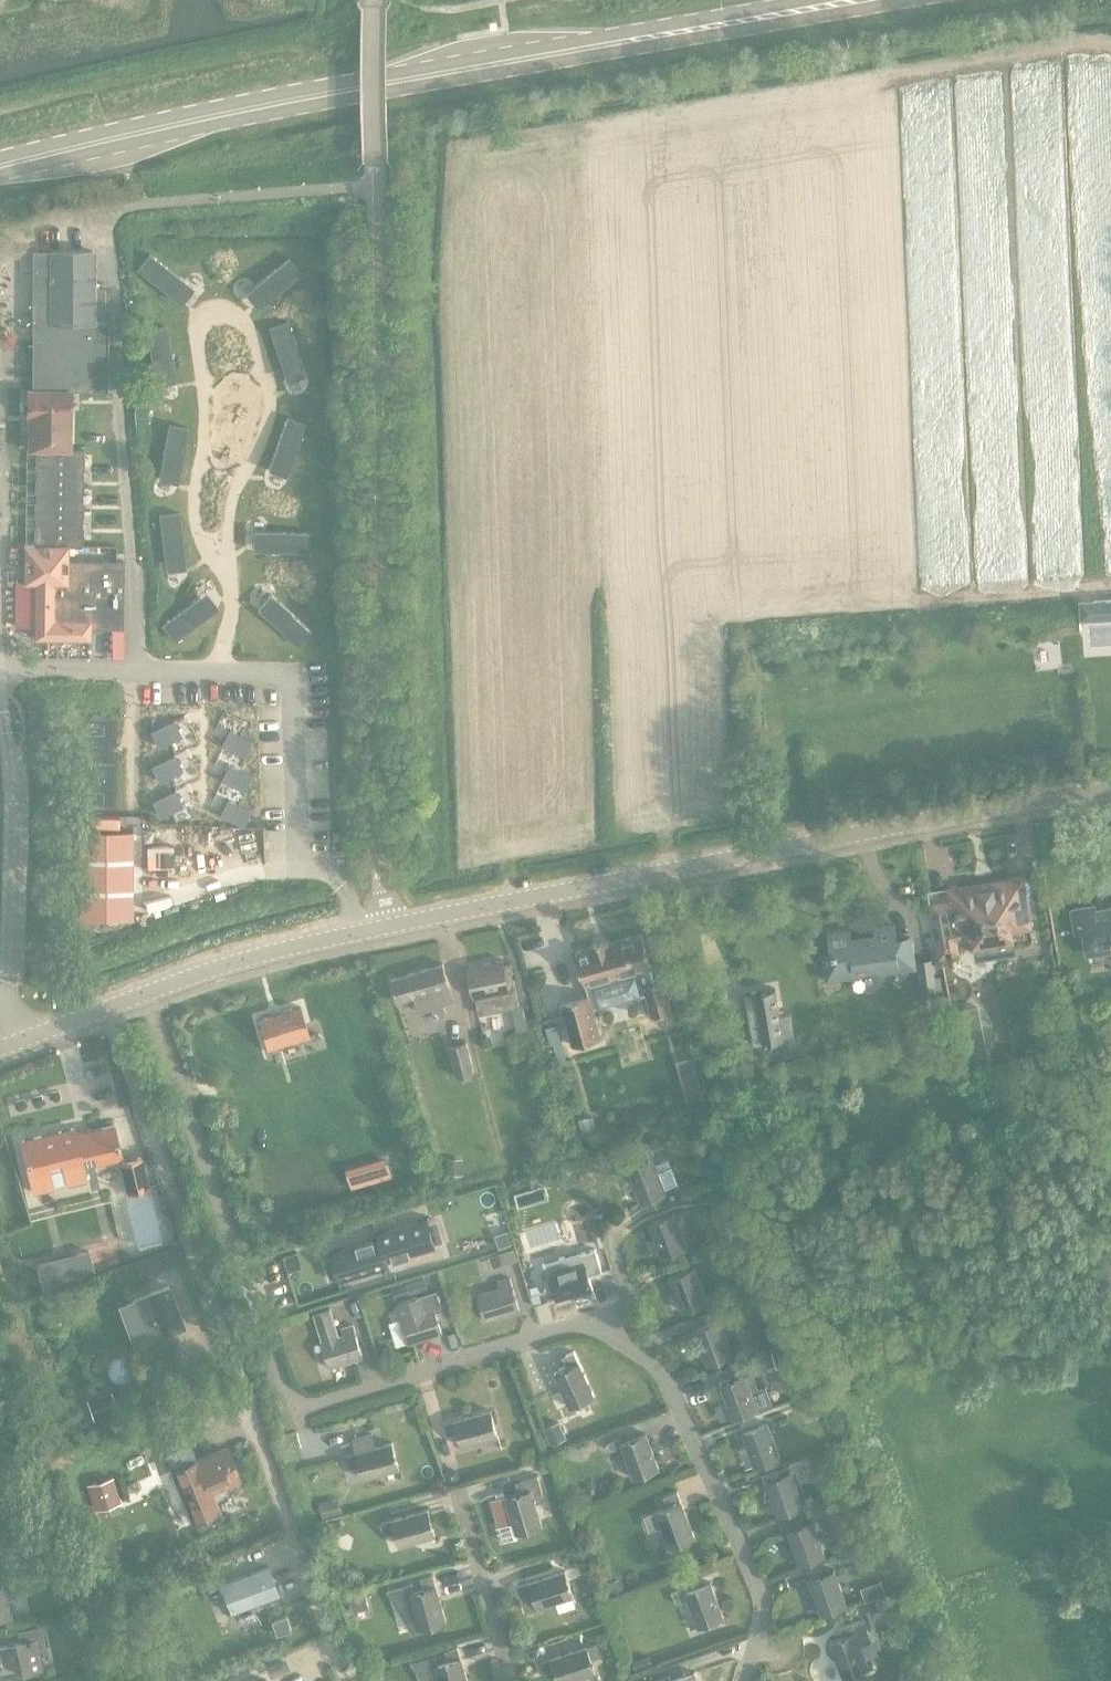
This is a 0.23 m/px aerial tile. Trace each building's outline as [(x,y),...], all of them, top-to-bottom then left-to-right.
[(198,282),(150,248),(136,266),(185,299),(198,282)] [(31,388),(27,388),(27,414),(28,414),(28,417),(70,418),(70,388),(91,389),(105,389),(105,371),(105,286),(93,286),(93,266),(91,266),(91,249),(38,250),(32,249),(31,342),(31,388)] [(250,290),(261,303),(304,268),(292,254),(250,290)] [(289,371),(307,364),(292,317),(273,324),(289,371)] [(166,323),(144,328),(157,381),(177,376),(166,323)] [(292,410),(272,461),(290,470),(310,417),(292,410)] [(70,418),(28,417),(28,448),(35,448),(34,543),(24,543),(23,581),(34,581),(34,629),(41,637),(90,637),(90,626),(123,627),(123,560),(67,559),(67,545),(81,545),(83,448),(69,447),(70,418)] [(190,423),(172,419),(162,475),(180,477),(190,423)] [(188,562),(181,507),(164,508),(169,563),(188,562)] [(258,525),(257,544),(314,545),(314,525),(258,525)] [(177,632),(221,599),(209,584),(165,617),(177,632)] [(313,623),(272,588),(260,602),(301,638),(313,623)] [(1079,603),(1080,617),(1095,616),(1093,602),(1079,603)] [(173,719),(150,730),(157,745),(180,734),(173,719)] [(230,729),(223,743),(246,754),(252,739),(230,729)] [(174,754),(151,765),(158,780),(181,769),(174,754)] [(229,764),(222,778),(245,789),(252,774),(229,764)] [(175,789),(152,800),(159,815),(182,804),(175,789)] [(228,798),(221,812),(244,823),(250,809),(228,798)] [(132,827),(77,828),(77,917),(132,916),(132,827)] [(949,902),(930,905),(939,956),(957,952),(955,940),(973,937),(974,944),(1010,937),(1009,930),(1028,927),(1020,878),(977,886),(947,891),(949,902)] [(1107,908),(1107,912),(1092,915),(1090,907),(1071,910),(1075,931),(1082,930),(1087,954),(1110,950),(1110,908),(1107,908)] [(872,925),(874,938),(852,941),(850,928),(830,932),(833,951),(824,953),(828,979),(854,974),(853,965),(869,962),(870,966),(880,965),(881,971),(913,965),(908,936),(894,938),(892,922),(872,925)] [(588,994),(560,1001),(572,1044),(575,1043),(576,1049),(599,1042),(598,1037),(600,1036),(592,1007),(599,1005),(594,987),(634,976),(639,994),(645,992),(652,1014),(671,1009),(663,980),(654,982),(650,965),(641,933),(609,942),(608,937),(589,942),(591,947),(575,951),(584,983),(585,983),(588,994)] [(469,964),(472,984),(478,1012),(519,1005),(511,962),(504,963),(503,957),(502,957),(469,964)] [(917,959),(922,994),(937,992),(932,957),(917,959)] [(447,1013),(444,1002),(454,998),(448,979),(449,979),(443,960),(391,977),(398,1002),(416,997),(419,1009),(431,1005),(434,1017),(447,1013)] [(746,992),(754,1042),(783,1038),(775,987),(746,992)] [(977,1006),(948,1011),(960,1074),(989,1069),(977,1006)] [(258,1022),(266,1046),(267,1050),(272,1049),(271,1045),(308,1034),(300,1009),(293,1011),(290,1009),(284,1011),(283,1014),(258,1022)] [(557,1024),(546,1026),(550,1045),(561,1042),(557,1024)] [(488,1034),(480,1035),(482,1045),(490,1044),(488,1034)] [(449,1044),(457,1074),(474,1070),(466,1040),(449,1044)] [(697,1076),(682,1080),(688,1099),(703,1095),(697,1076)] [(656,1132),(664,1155),(685,1147),(678,1125),(656,1132)] [(19,1140),(31,1192),(51,1187),(51,1184),(63,1181),(64,1184),(84,1180),(81,1165),(93,1163),(93,1164),(119,1158),(112,1126),(87,1131),(87,1128),(73,1131),(72,1128),(19,1140)] [(644,1159),(628,1165),(640,1199),(666,1190),(664,1186),(677,1181),(671,1165),(658,1170),(654,1161),(660,1159),(653,1141),(639,1147),(644,1159)] [(118,1163),(125,1193),(145,1188),(139,1158),(118,1163)] [(447,1159),(447,1174),(462,1174),(463,1159),(447,1159)] [(717,1163),(707,1167),(711,1177),(721,1173),(717,1163)] [(529,1188),(514,1192),(518,1204),(533,1200),(529,1188)] [(649,1221),(662,1256),(687,1246),(673,1211),(649,1221)] [(744,1213),(731,1218),(737,1232),(750,1227),(744,1213)] [(381,1237),(331,1251),(339,1278),(389,1264),(387,1259),(435,1245),(434,1241),(442,1239),(437,1219),(428,1222),(427,1217),(379,1231),(381,1237)] [(508,1229),(494,1233),(498,1246),(512,1242),(508,1229)] [(551,1234),(541,1238),(544,1248),(554,1245),(551,1234)] [(513,1247),(490,1255),(493,1266),(517,1259),(513,1247)] [(595,1248),(546,1263),(552,1281),(557,1298),(573,1293),(576,1304),(596,1298),(592,1287),(588,1274),(601,1271),(595,1248)] [(89,1252),(36,1265),(43,1292),(94,1274),(89,1252)] [(669,1275),(682,1310),(708,1300),(695,1265),(669,1275)] [(424,1276),(405,1282),(409,1294),(428,1289),(424,1276)] [(478,1293),(485,1319),(519,1309),(510,1277),(497,1281),(499,1287),(478,1293)] [(118,1305),(133,1343),(178,1326),(164,1288),(118,1305)] [(413,1297),(397,1302),(401,1317),(400,1317),(408,1342),(441,1332),(434,1306),(440,1304),(436,1291),(413,1297)] [(314,1313),(323,1340),(321,1341),(328,1366),(362,1356),(353,1324),(340,1328),(342,1334),(338,1335),(329,1308),(314,1313)] [(694,1327),(707,1362),(732,1353),(719,1318),(694,1327)] [(793,1344),(772,1351),(778,1366),(799,1358),(793,1344)] [(554,1372),(570,1406),(594,1395),(573,1350),(566,1354),(571,1365),(554,1372)] [(731,1378),(720,1382),(732,1417),(757,1408),(758,1409),(772,1404),(765,1385),(757,1388),(749,1366),(729,1373),(731,1378)] [(812,1394),(798,1399),(802,1412),(816,1407),(812,1394)] [(86,1401),(92,1419),(103,1415),(97,1397),(86,1401)] [(443,1422),(446,1431),(457,1428),(462,1444),(497,1434),(490,1409),(443,1422)] [(742,1430),(755,1466),(780,1457),(767,1422),(742,1430)] [(546,1428),(551,1441),(563,1437),(558,1423),(546,1428)] [(355,1451),(344,1454),(347,1463),(358,1460),(362,1477),(399,1466),(392,1441),(376,1445),(372,1432),(351,1438),(355,1451)] [(606,1441),(609,1450),(621,1445),(633,1477),(657,1468),(645,1432),(621,1441),(619,1437),(606,1441)] [(565,1455),(580,1460),(584,1448),(569,1443),(565,1455)] [(827,1445),(815,1449),(819,1458),(830,1453),(827,1445)] [(236,1478),(228,1460),(230,1459),(225,1447),(174,1469),(195,1518),(213,1511),(202,1487),(207,1484),(209,1490),(236,1478)] [(151,1457),(158,1474),(171,1469),(163,1452),(151,1457)] [(443,1468),(448,1482),(461,1478),(459,1470),(452,1466),(443,1468)] [(766,1478),(778,1513),(803,1504),(790,1469),(766,1478)] [(504,1495),(490,1499),(498,1527),(513,1522),(516,1532),(541,1524),(533,1498),(543,1495),(536,1475),(518,1480),(522,1491),(505,1496),(504,1495)] [(85,1484),(93,1510),(120,1501),(112,1476),(85,1484)] [(666,1506),(655,1510),(668,1545),(693,1536),(676,1490),(662,1495),(666,1506)] [(338,1498),(321,1502),(324,1516),(342,1512),(338,1498)] [(380,1521),(383,1529),(394,1527),(398,1543),(435,1533),(427,1508),(380,1521)] [(787,1527),(799,1563),(824,1555),(812,1519),(787,1527)] [(57,1545),(47,1548),(51,1561),(61,1558),(57,1545)] [(863,1547),(853,1551),(857,1563),(867,1560),(874,1557),(869,1545),(863,1547)] [(573,1551),(560,1556),(564,1567),(577,1562),(573,1551)] [(267,1566),(220,1583),(230,1611),(277,1594),(267,1566)] [(809,1577),(821,1613),(846,1604),(834,1568),(809,1577)] [(564,1569),(517,1584),(520,1593),(526,1609),(536,1606),(572,1594),(564,1569)] [(10,1614),(6,1598),(15,1596),(10,1573),(2,1575),(4,1586),(0,1587),(0,1616),(10,1614)] [(411,1582),(386,1589),(402,1616),(416,1612),(420,1627),(445,1620),(432,1573),(424,1576),(427,1587),(414,1590),(411,1582)] [(619,1576),(606,1581),(611,1593),(624,1589),(619,1576)] [(670,1590),(675,1602),(687,1598),(697,1625),(722,1616),(709,1581),(685,1589),(684,1585),(670,1590)] [(350,1594),(348,1594),(353,1611),(355,1610),(368,1607),(363,1590),(350,1594)] [(872,1600),(857,1605),(859,1613),(874,1607),(872,1600)] [(285,1615),(273,1619),(278,1633),(290,1629),(285,1615)] [(831,1640),(844,1675),(868,1667),(858,1637),(869,1633),(863,1617),(844,1624),(847,1634),(831,1640)] [(37,1650),(45,1648),(43,1637),(0,1646),(0,1675),(2,1675),(40,1666),(37,1650)] [(600,1656),(595,1642),(538,1660),(541,1668),(552,1665),(557,1680),(558,1680),(593,1670),(590,1659),(600,1656)] [(457,1645),(448,1647),(451,1659),(436,1663),(434,1656),(414,1662),(414,1663),(415,1663),(426,1680),(467,1680),(457,1645)] [(648,1654),(631,1660),(634,1668),(651,1662),(648,1654)] [(693,1671),(669,1679),(668,1675),(654,1680),(697,1680),(693,1671)]
